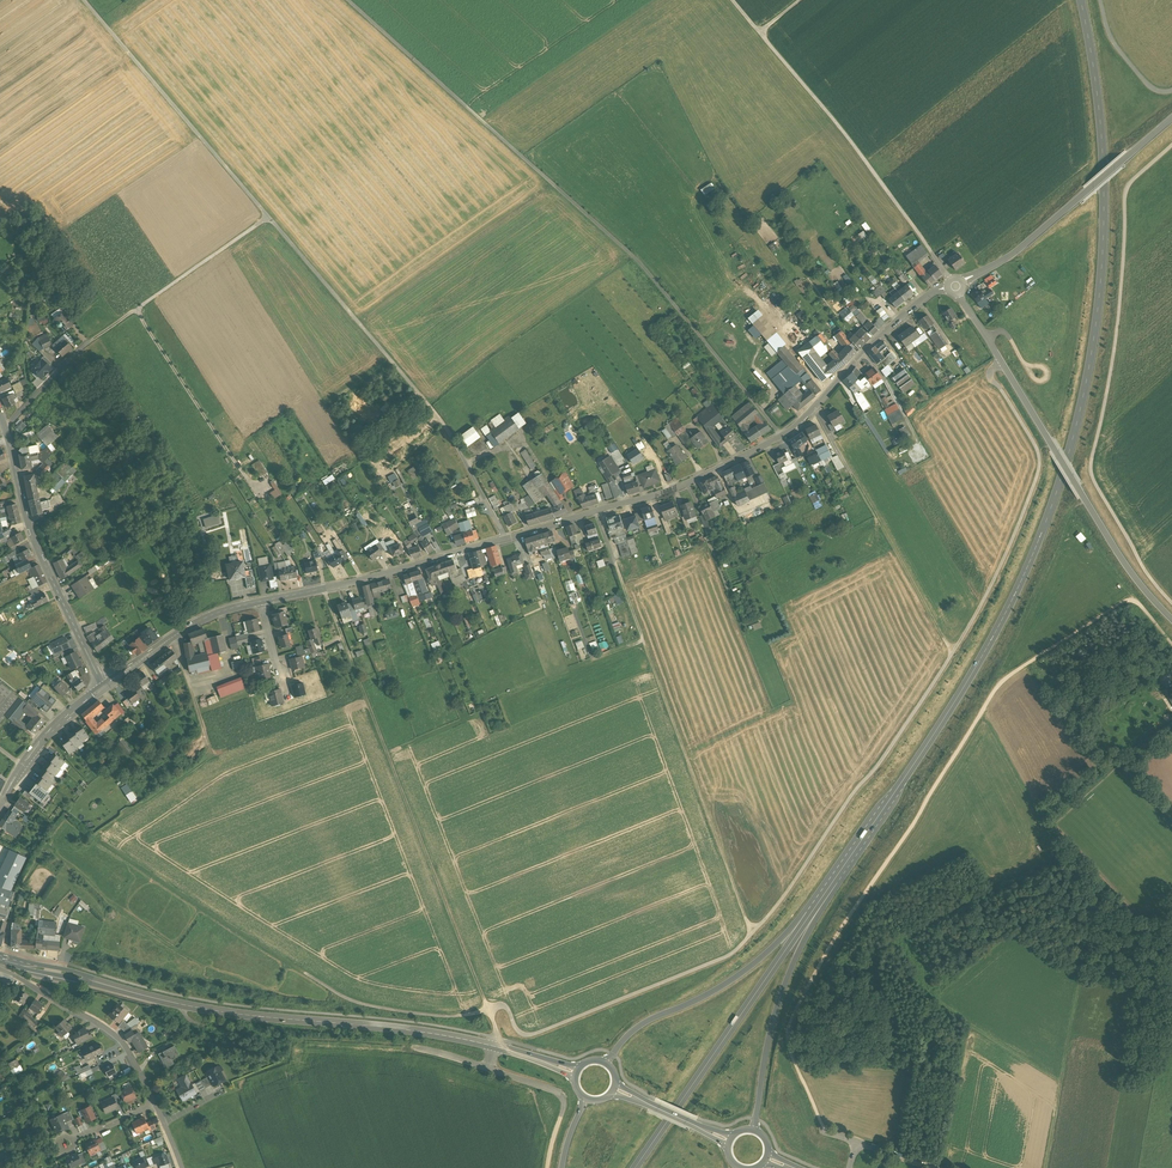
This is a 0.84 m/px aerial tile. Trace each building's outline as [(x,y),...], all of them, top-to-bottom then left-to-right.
[(711,182),(700,189),(705,195),(715,188),(711,182)] [(862,224),(866,231),(871,228),(866,221),(862,224)] [(861,240),(867,237),(864,231),(858,233),(861,240)] [(919,250),(908,259),(912,265),(923,256),(919,250)] [(958,254),(948,261),(955,270),(965,263),(958,254)] [(937,267),(930,259),(927,261),(933,270),(937,267)] [(926,273),(919,264),(914,268),(922,278),(926,276),(926,273)] [(933,270),(930,273),(936,280),(943,275),(937,267),(933,270)] [(936,280),(930,273),(926,276),(922,278),(928,286),(936,280)] [(849,284),(852,281),(846,274),(843,277),(849,284)] [(873,284),(877,281),(872,274),(868,277),(873,284)] [(907,280),(902,274),(902,275),(899,277),(898,278),(902,283),(907,280)] [(991,276),(984,280),(987,284),(994,279),(991,276)] [(994,279),(987,284),(989,288),(996,283),(994,279)] [(907,285),(898,292),(905,301),(914,294),(907,285)] [(882,286),(877,289),(881,295),(886,291),(882,286)] [(980,290),(972,296),(977,303),(984,298),(985,298),(983,295),(981,293),(980,290)] [(986,293),(983,295),(985,298),(984,298),(985,299),(993,294),(990,290),(986,293)] [(898,292),(889,299),(896,308),(905,301),(898,292)] [(984,298),(977,303),(980,308),(988,303),(985,299),(984,298)] [(868,301),(857,310),(860,313),(870,305),(868,301)] [(71,315),(64,306),(60,310),(62,313),(63,314),(64,314),(67,318),(71,315)] [(884,320),(889,316),(882,307),(876,311),(884,320)] [(957,317),(951,309),(950,308),(949,308),(946,310),(946,311),(946,312),(943,314),(948,322),(949,322),(952,320),(957,317)] [(842,315),(841,316),(845,322),(853,316),(849,310),(842,315)] [(860,313),(857,310),(853,314),(864,326),(868,322),(860,313)] [(67,318),(64,314),(63,314),(62,313),(54,319),(57,323),(57,325),(58,327),(60,327),(63,332),(72,326),(67,318)] [(777,352),(784,346),(786,345),(759,313),(750,321),(777,352)] [(878,315),(871,323),(878,330),(884,324),(878,315)] [(928,316),(919,322),(926,331),(930,328),(933,325),(934,324),(928,316)] [(952,320),(949,322),(948,322),(948,323),(953,330),(957,327),(952,320)] [(871,323),(869,321),(868,322),(864,326),(869,331),(868,332),(872,336),(878,330),(871,323)] [(938,331),(933,325),(930,328),(934,334),(938,331)] [(920,337),(912,327),(905,332),(913,342),(920,337)] [(861,329),(850,341),(852,343),(855,346),(859,350),(869,339),(865,335),(866,334),(861,329)] [(851,345),(842,331),(837,335),(839,338),(838,338),(845,348),(846,348),(848,345),(849,346),(851,345)] [(934,334),(930,337),(940,350),(947,345),(938,331),(934,334)] [(905,332),(898,337),(905,347),(913,342),(905,332)] [(48,337),(40,341),(44,349),(52,346),(48,337)] [(826,367),(815,354),(824,347),(824,346),(817,337),(798,352),(822,382),(832,374),(826,367)] [(61,343),(55,349),(62,357),(71,348),(64,340),(61,343)] [(882,341),(868,352),(877,364),(883,359),(878,353),(886,346),(882,341)] [(832,350),(827,344),(824,346),(824,347),(829,353),(832,350)] [(849,346),(848,345),(846,348),(841,353),(849,360),(857,352),(853,349),(849,346)] [(802,370),(784,346),(777,352),(789,367),(796,375),(797,374),(802,370)] [(835,360),(826,367),(832,374),(845,364),(838,356),(832,350),(829,353),(835,360)] [(849,360),(841,353),(838,356),(845,364),(846,364),(849,360)] [(891,353),(883,360),(888,366),(896,359),(891,353)] [(51,363),(44,356),(41,359),(42,360),(49,366),(51,363)] [(42,360),(34,368),(34,372),(41,379),(44,375),(45,375),(48,372),(47,372),(51,368),(49,366),(42,360)] [(784,360),(767,374),(773,380),(789,367),(784,360)] [(789,367),(773,380),(780,390),(789,382),(797,376),(796,375),(789,367)] [(873,368),(865,374),(870,382),(872,385),(881,379),(873,368)] [(802,370),(797,374),(800,378),(807,373),(804,369),(802,370)] [(903,369),(890,378),(894,383),(895,382),(903,393),(914,384),(903,369)] [(812,379),(807,373),(800,378),(805,384),(812,379)] [(852,374),(844,381),(855,394),(857,393),(870,382),(866,377),(859,382),(855,377),(852,374)] [(0,382),(0,392),(3,391),(7,389),(11,387),(7,379),(0,382)] [(820,390),(812,379),(805,384),(810,390),(805,394),(810,400),(815,396),(814,395),(820,390)] [(802,397),(789,382),(780,390),(798,411),(807,403),(802,397)] [(857,402),(863,411),(870,406),(861,393),(858,394),(857,393),(855,394),(857,402)] [(13,394),(2,399),(7,408),(15,404),(15,403),(13,400),(15,399),(13,394)] [(810,400),(805,394),(802,397),(807,403),(810,400)] [(794,406),(785,396),(780,400),(789,410),(794,406)] [(712,405),(697,417),(707,431),(711,428),(718,422),(723,418),(712,405)] [(770,409),(772,413),(779,408),(777,405),(770,409)] [(908,416),(916,411),(912,406),(905,410),(908,416)] [(753,407),(735,421),(740,428),(746,423),(753,417),(758,413),(753,407)] [(900,409),(888,416),(893,425),(905,418),(900,409)] [(838,411),(828,417),(831,424),(833,427),(834,427),(844,421),(838,411)] [(765,422),(758,413),(753,417),(759,425),(765,422)] [(519,429),(526,424),(519,414),(512,419),(519,429)] [(494,432),(512,419),(510,416),(504,421),(500,415),(488,423),(494,432)] [(730,427),(723,418),(718,422),(725,431),(730,427)] [(494,432),(492,433),(500,443),(519,429),(512,419),(494,432)] [(21,421),(18,424),(17,423),(16,424),(17,425),(14,428),(18,431),(20,429),(22,431),(26,426),(21,421)] [(771,429),(765,422),(759,425),(755,428),(761,436),(771,429)] [(746,423),(740,428),(745,434),(752,430),(749,426),(749,427),(746,423)] [(816,425),(806,430),(811,440),(812,439),(821,435),(816,425)] [(57,437),(47,426),(36,435),(46,446),(57,437)] [(492,433),(487,426),(481,430),(489,441),(487,443),(491,449),(491,448),(493,447),(493,448),(500,443),(492,433)] [(895,431),(898,436),(908,431),(906,426),(895,431)] [(677,435),(671,427),(667,430),(672,438),(677,435)] [(725,431),(721,434),(727,441),(735,434),(730,427),(725,431)] [(723,444),(711,428),(707,431),(719,447),(723,444)] [(761,436),(755,428),(752,430),(745,434),(751,442),(761,436)] [(460,439),(467,448),(480,439),(472,429),(460,439)] [(32,431),(14,437),(16,442),(34,437),(32,431)] [(691,439),(685,431),(678,436),(683,444),(691,439)] [(700,431),(691,439),(699,450),(709,442),(700,431)] [(802,433),(797,436),(802,443),(807,441),(802,433)] [(70,436),(65,441),(70,445),(75,440),(70,436)] [(797,436),(788,441),(793,449),(797,447),(802,443),(797,436)] [(638,449),(639,451),(645,447),(641,441),(635,445),(638,449)] [(37,445),(20,448),(19,451),(21,453),(22,455),(29,453),(29,455),(37,453),(39,453),(38,446),(37,445)] [(683,454),(676,445),(668,451),(675,460),(674,461),(677,465),(687,458),(683,454)] [(826,445),(816,450),(816,451),(821,461),(831,456),(826,445)] [(47,447),(39,453),(40,457),(40,458),(42,464),(52,454),(47,447)] [(793,449),(797,458),(802,455),(797,447),(793,449)] [(628,456),(633,464),(643,458),(639,451),(638,449),(628,456)] [(542,475),(526,450),(521,454),(538,477),(542,475)] [(783,451),(776,455),(778,460),(777,460),(779,464),(781,469),(794,463),(791,458),(787,460),(784,453),(783,451)] [(816,451),(806,456),(811,465),(821,461),(816,451)] [(22,455),(19,455),(22,470),(32,468),(30,461),(30,460),(29,455),(29,453),(22,455)] [(837,455),(831,458),(837,470),(844,467),(837,455)] [(619,470),(610,457),(600,463),(606,472),(609,477),(610,476),(619,470)] [(260,477),(267,472),(259,459),(251,464),(260,477)] [(748,461),(740,465),(744,472),(747,471),(751,468),(748,461)] [(781,469),(779,464),(773,466),(778,476),(784,474),(781,469)] [(740,465),(723,473),(725,480),(735,476),(743,472),(744,472),(740,465)] [(44,472),(39,467),(36,471),(41,475),(44,472)] [(407,470),(412,478),(418,474),(413,467),(407,470)] [(630,470),(622,473),(623,476),(624,480),(632,477),(630,470)] [(639,476),(642,484),(643,488),(660,482),(656,470),(654,471),(648,473),(639,476)] [(399,471),(389,475),(395,488),(405,483),(399,471)] [(62,478),(55,472),(47,480),(54,487),(61,480),(62,478)] [(613,481),(610,476),(609,477),(606,472),(603,474),(609,483),(613,481)] [(735,476),(725,480),(728,487),(734,485),(733,484),(737,482),(746,477),(743,472),(735,476)] [(325,484),(335,479),(333,474),(322,480),(325,484)] [(564,474),(553,481),(558,489),(560,493),(561,493),(568,488),(569,489),(573,486),(566,474),(564,474)] [(33,475),(24,477),(27,489),(36,487),(33,475)] [(549,484),(542,475),(538,477),(529,483),(537,493),(541,499),(548,495),(554,491),(549,484)] [(716,476),(708,480),(711,486),(714,485),(717,490),(717,491),(724,487),(720,481),(719,481),(716,476)] [(755,486),(751,477),(747,479),(750,486),(751,488),(755,486)] [(61,480),(56,485),(60,488),(64,483),(61,480)] [(276,480),(270,483),(274,489),(280,486),(276,480)] [(708,480),(700,484),(704,494),(706,492),(712,489),(711,486),(708,480)] [(558,489),(553,481),(549,484),(554,491),(554,492),(558,489)] [(637,482),(626,486),(628,495),(640,491),(638,486),(637,482)] [(537,493),(529,483),(523,486),(530,495),(536,503),(541,499),(537,493)] [(606,500),(613,497),(609,483),(602,485),(606,500)] [(752,490),(745,493),(748,500),(768,491),(764,483),(752,489),(752,490)] [(734,485),(728,487),(729,490),(733,498),(737,497),(741,495),(740,491),(737,493),(735,489),(736,489),(734,485)] [(750,486),(740,491),(741,495),(745,493),(752,490),(752,489),(751,488),(750,486)] [(36,487),(27,489),(29,501),(38,499),(36,487)] [(724,487),(717,491),(717,490),(713,491),(716,497),(726,493),(724,487)] [(558,489),(554,492),(560,501),(564,499),(561,493),(560,493),(558,489)] [(584,495),(581,489),(576,491),(577,493),(575,494),(577,497),(584,495)] [(816,490),(808,494),(816,509),(823,505),(820,500),(820,499),(816,490)] [(554,492),(554,491),(548,495),(556,507),(561,503),(560,501),(554,492)] [(131,492),(125,497),(128,500),(134,495),(131,492)] [(586,499),(584,494),(584,495),(577,497),(583,508),(590,506),(586,499)] [(530,495),(523,499),(525,501),(526,503),(529,507),(536,503),(530,495)] [(596,495),(586,499),(590,506),(599,503),(596,495)] [(496,496),(490,499),(496,508),(501,504),(496,496)] [(839,498),(831,502),(834,507),(841,503),(839,498)] [(38,499),(29,501),(33,516),(42,513),(41,511),(39,503),(38,499)] [(48,500),(39,503),(41,511),(51,508),(48,500)] [(716,500),(709,503),(713,512),(720,509),(716,500)] [(518,502),(510,504),(514,512),(520,510),(519,505),(518,502)] [(672,502),(660,507),(664,517),(665,517),(666,520),(667,520),(677,516),(672,502)] [(690,502),(681,505),(683,509),(683,510),(685,515),(686,519),(687,519),(695,516),(690,502)] [(556,508),(551,510),(554,518),(568,512),(561,503),(556,507),(556,508)] [(709,503),(700,508),(703,515),(705,520),(706,519),(707,521),(715,517),(713,512),(709,503)] [(514,512),(510,504),(504,507),(507,513),(503,514),(504,516),(512,512),(512,513),(514,512)] [(8,507),(7,507),(8,509),(8,512),(9,516),(19,513),(17,505),(8,507)] [(651,506),(641,509),(642,512),(645,520),(655,517),(651,506)] [(474,508),(466,511),(468,517),(476,515),(474,508)] [(530,508),(524,509),(526,516),(534,514),(534,513),(530,508)] [(551,508),(534,513),(534,514),(540,522),(555,518),(554,518),(551,510),(551,508)] [(374,517),(371,511),(369,512),(367,509),(363,511),(368,520),(374,517)] [(359,512),(355,515),(363,526),(367,523),(359,512)] [(504,516),(504,517),(509,527),(517,523),(512,513),(512,512),(504,516)] [(636,517),(638,522),(645,520),(642,512),(635,514),(636,517)] [(19,513),(9,516),(11,525),(21,523),(19,513)] [(526,516),(529,526),(540,522),(534,514),(526,516)] [(217,515),(203,518),(205,527),(219,524),(217,515)] [(686,519),(685,515),(681,517),(686,528),(690,526),(687,519),(686,519)] [(705,520),(703,515),(700,516),(706,530),(710,528),(707,521),(706,519),(705,520)] [(619,517),(608,520),(611,528),(612,530),(622,527),(619,517)] [(636,517),(624,520),(627,530),(639,527),(638,522),(636,517)] [(666,520),(665,517),(664,517),(661,518),(667,534),(672,533),(667,520),(666,520)] [(460,530),(457,531),(456,528),(459,526),(457,523),(455,518),(447,523),(451,533),(453,532),(455,537),(461,535),(460,530)] [(426,519),(416,525),(419,529),(423,536),(423,535),(432,530),(426,519)] [(356,531),(360,528),(356,521),(352,524),(356,531)] [(469,521),(462,523),(463,525),(465,533),(472,531),(469,521)] [(447,523),(443,525),(448,535),(451,533),(447,523)] [(594,524),(586,527),(587,528),(584,529),(586,537),(597,533),(594,524)] [(574,525),(566,527),(570,537),(575,535),(577,534),(574,525)] [(237,554),(235,555),(230,527),(226,528),(229,545),(230,545),(231,556),(235,555),(235,559),(238,559),(237,554)] [(622,527),(612,530),(614,539),(616,545),(619,544),(623,558),(631,555),(631,556),(636,554),(631,540),(627,542),(626,539),(622,527)] [(0,530),(0,539),(6,536),(11,533),(12,533),(10,529),(3,533),(2,529),(0,530)] [(419,529),(414,531),(418,539),(423,536),(419,529)] [(465,533),(463,534),(464,534),(466,543),(475,540),(473,531),(465,533)] [(551,531),(543,534),(546,544),(547,543),(554,541),(554,538),(555,538),(554,535),(553,536),(551,531)] [(13,536),(11,538),(15,545),(24,540),(20,533),(13,536)] [(461,535),(455,537),(457,545),(466,543),(464,534),(461,535)] [(543,534),(536,536),(539,546),(546,544),(543,534)] [(536,536),(525,540),(528,549),(535,547),(539,546),(536,536)] [(15,545),(11,538),(8,539),(9,541),(6,543),(9,548),(15,545)] [(426,541),(422,544),(428,553),(434,549),(434,548),(435,547),(433,543),(431,545),(428,540),(426,541)] [(600,540),(586,544),(588,551),(602,547),(600,540)] [(398,543),(394,545),(395,546),(389,548),(393,557),(402,553),(399,544),(398,543)] [(546,544),(539,546),(541,552),(547,550),(547,551),(549,550),(547,543),(546,544)] [(291,555),(285,544),(281,546),(283,550),(288,557),(291,555)] [(375,545),(366,551),(372,560),(381,554),(379,551),(375,545)] [(277,549),(275,546),(272,548),(278,557),(281,555),(279,552),(277,549)] [(496,546),(487,549),(490,558),(492,564),(492,565),(493,567),(502,564),(496,546)] [(409,551),(414,558),(422,556),(419,548),(413,550),(409,551)] [(556,548),(549,550),(551,553),(553,560),(556,559),(555,556),(558,555),(557,552),(556,548)] [(568,548),(557,552),(558,555),(560,562),(570,558),(571,558),(569,552),(568,548)] [(12,552),(7,555),(10,559),(12,558),(12,557),(17,555),(20,553),(18,549),(12,552)] [(20,553),(17,555),(21,562),(26,560),(32,557),(28,550),(20,553)] [(339,552),(335,555),(340,563),(347,558),(342,550),(339,552)] [(482,550),(477,551),(481,567),(487,565),(484,554),(483,554),(482,550)] [(477,551),(470,554),(474,569),(481,567),(477,551)] [(516,557),(507,559),(512,575),(518,573),(516,566),(524,563),(521,553),(515,555),(516,557)] [(17,555),(12,557),(15,565),(21,562),(17,555)] [(340,563),(335,555),(328,559),(333,568),(340,563)] [(61,559),(53,563),(57,571),(65,567),(61,559)] [(603,559),(597,562),(599,568),(606,566),(603,559)] [(21,562),(15,565),(20,574),(28,570),(28,569),(30,568),(26,560),(21,562)] [(453,560),(445,563),(448,572),(456,570),(453,560)] [(78,561),(66,569),(69,574),(70,574),(82,566),(78,561)] [(315,561),(304,563),(306,573),(317,571),(316,567),(318,566),(317,561),(315,562),(315,561)] [(242,562),(227,565),(230,580),(245,577),(244,571),(242,562)] [(542,564),(545,572),(551,569),(547,562),(542,564)] [(445,563),(431,568),(436,581),(436,582),(440,580),(438,576),(442,575),(448,572),(445,563)] [(534,577),(529,563),(524,565),(527,573),(525,573),(527,580),(534,577)] [(270,564),(259,567),(262,582),(269,580),(273,579),(272,577),(270,564)] [(38,565),(30,568),(34,577),(42,573),(38,565)] [(94,566),(87,571),(90,575),(97,570),(94,566)] [(295,566),(286,568),(289,579),(297,578),(295,566)] [(65,567),(57,571),(61,579),(70,575),(70,574),(69,574),(66,569),(65,567)] [(278,570),(280,581),(289,579),(286,568),(278,570)] [(436,581),(431,568),(427,570),(430,578),(428,579),(430,583),(431,583),(436,581)] [(475,574),(474,569),(470,570),(472,577),(477,575),(479,575),(478,573),(475,574)] [(252,570),(244,571),(245,577),(247,589),(255,587),(252,570)] [(420,571),(413,573),(416,580),(423,578),(420,571)] [(42,573),(34,577),(39,586),(47,582),(42,573)] [(410,574),(404,576),(406,585),(407,584),(409,588),(410,589),(412,596),(409,597),(412,605),(419,603),(416,592),(414,588),(410,574)] [(578,576),(581,588),(586,587),(583,574),(578,576)] [(460,576),(451,579),(454,585),(463,582),(460,576)] [(84,577),(71,586),(80,599),(93,590),(84,577)] [(271,589),(278,587),(276,577),(272,577),(273,579),(269,580),(271,589)] [(416,580),(414,581),(416,587),(414,588),(416,592),(417,597),(420,596),(428,594),(428,593),(423,578),(416,580)] [(375,584),(372,585),(371,585),(373,593),(379,591),(381,591),(382,591),(391,588),(388,580),(375,584)] [(573,580),(565,581),(567,591),(575,590),(573,580)] [(436,582),(436,581),(431,583),(432,586),(435,591),(436,590),(439,589),(438,585),(436,582)] [(409,588),(407,584),(406,585),(404,586),(409,597),(412,596),(410,589),(409,588)] [(373,599),(369,585),(361,587),(365,601),(366,601),(368,606),(375,604),(373,599)] [(40,595),(34,598),(36,601),(38,606),(47,601),(43,593),(40,595)] [(617,605),(622,603),(619,594),(614,596),(617,605)] [(407,595),(400,597),(402,603),(409,601),(407,595)] [(360,598),(352,600),(353,604),(355,610),(361,608),(363,607),(362,602),(360,598)] [(347,605),(346,602),(337,606),(341,618),(350,615),(350,614),(347,605)] [(355,610),(353,604),(347,605),(350,614),(350,615),(352,620),(358,618),(356,614),(355,610)] [(375,607),(368,609),(371,617),(378,615),(375,607)] [(279,613),(272,615),(275,628),(281,626),(281,625),(286,623),(286,625),(287,625),(284,612),(279,613)] [(501,624),(500,621),(506,619),(504,614),(495,617),(498,625),(501,624)] [(257,618),(245,621),(248,634),(249,634),(260,631),(257,618)] [(755,630),(762,627),(760,621),(752,624),(755,630)] [(95,622),(83,628),(86,633),(97,628),(95,622)] [(613,624),(615,631),(621,630),(620,623),(613,624)] [(100,629),(87,637),(97,652),(114,639),(106,629),(107,629),(104,625),(100,629)] [(316,628),(308,630),(310,639),(310,640),(315,638),(318,637),(318,635),(319,634),(318,631),(317,631),(316,628)] [(203,629),(189,634),(192,643),(204,639),(207,638),(203,629)] [(145,642),(142,637),(143,637),(138,630),(134,633),(138,638),(138,639),(142,644),(145,642)] [(151,631),(143,637),(142,637),(145,642),(147,645),(157,638),(151,631)] [(287,634),(278,637),(281,648),(289,646),(287,634)] [(222,635),(210,638),(211,643),(214,653),(214,654),(218,653),(226,651),(222,635)] [(65,638),(50,644),(55,653),(55,654),(62,650),(69,647),(65,638)] [(236,638),(229,639),(231,650),(238,648),(236,638)] [(136,643),(131,647),(132,647),(129,649),(133,654),(135,652),(137,655),(146,649),(142,644),(138,639),(135,641),(136,643)] [(257,640),(250,642),(253,654),(264,651),(261,639),(257,640)] [(129,646),(124,640),(120,643),(125,649),(129,646)] [(431,644),(434,650),(441,646),(439,640),(431,644)] [(582,640),(576,642),(578,649),(584,647),(582,640)] [(596,640),(589,643),(593,651),(599,648),(596,640)] [(605,641),(599,643),(600,649),(607,648),(605,641)] [(191,643),(185,644),(187,659),(193,658),(191,643)] [(64,653),(61,655),(63,658),(66,657),(72,654),(71,650),(64,653)] [(175,656),(171,650),(167,653),(173,661),(176,659),(175,656)] [(81,665),(75,652),(72,654),(66,657),(72,669),(81,665)] [(167,653),(159,659),(165,667),(173,661),(167,653)] [(214,653),(208,655),(210,666),(211,666),(217,664),(214,654),(214,653)] [(221,669),(218,653),(214,654),(217,664),(211,666),(212,671),(210,671),(210,672),(221,669)] [(193,658),(187,659),(189,671),(197,669),(208,666),(210,666),(208,655),(193,658)] [(299,656),(290,659),(292,670),(302,668),(299,656)] [(159,659),(150,665),(153,669),(152,670),(154,673),(155,672),(157,674),(165,667),(159,659)] [(244,668),(242,660),(233,662),(235,670),(244,668)] [(261,665),(256,666),(260,680),(270,678),(266,664),(261,665)] [(165,667),(157,674),(159,676),(167,669),(165,667)] [(180,668),(173,674),(176,678),(182,674),(180,668)] [(142,672),(134,678),(141,687),(149,681),(142,672)] [(75,681),(70,673),(66,675),(70,681),(71,683),(75,681)] [(165,677),(159,682),(163,688),(169,683),(165,677)] [(75,681),(71,683),(77,691),(84,685),(79,678),(75,681)] [(69,690),(60,679),(56,682),(58,684),(54,687),(62,696),(69,690)] [(242,680),(217,689),(220,697),(245,688),(242,680)] [(4,698),(10,691),(0,683),(0,694),(4,698)] [(302,683),(291,686),(294,697),(305,694),(302,683)] [(47,693),(41,688),(32,700),(39,705),(47,712),(56,701),(47,694),(47,693)] [(134,689),(126,695),(128,698),(132,703),(140,697),(136,692),(134,689)] [(279,689),(268,692),(272,706),(283,703),(279,689)] [(0,703),(0,723),(5,716),(6,716),(9,712),(19,698),(10,691),(4,698),(0,703)] [(207,698),(209,705),(219,702),(216,695),(207,698)] [(19,698),(9,712),(16,718),(22,710),(27,704),(20,698),(19,698)] [(36,709),(39,705),(32,700),(30,699),(28,702),(36,709)] [(98,701),(91,707),(94,711),(92,713),(94,715),(104,707),(98,701)] [(27,704),(22,710),(33,719),(36,715),(37,715),(38,713),(27,704)] [(113,706),(101,716),(104,719),(106,721),(108,720),(111,723),(120,714),(118,711),(113,706)] [(91,707),(81,715),(86,720),(86,721),(89,725),(94,721),(92,718),(94,716),(94,715),(92,713),(94,711),(91,707)] [(16,718),(9,712),(6,716),(12,721),(15,719),(16,718)] [(33,719),(30,723),(38,730),(45,722),(37,715),(36,715),(33,719)] [(15,719),(12,721),(20,728),(23,725),(15,719)] [(96,724),(94,721),(89,725),(96,734),(103,728),(104,729),(111,723),(108,720),(106,721),(104,719),(100,723),(99,722),(96,724)] [(30,723),(26,727),(28,729),(35,734),(38,730),(30,723)] [(82,727),(74,732),(75,733),(81,742),(89,737),(82,727)] [(75,733),(68,738),(68,739),(75,748),(82,743),(81,742),(75,733)] [(68,739),(61,744),(69,754),(76,749),(75,748),(68,739)] [(123,740),(118,743),(126,755),(131,751),(123,740)] [(64,762),(54,754),(49,761),(50,762),(59,769),(64,762)] [(59,769),(50,762),(45,768),(46,769),(55,776),(60,769),(59,769)] [(55,776),(46,769),(40,776),(41,777),(50,784),(55,777),(55,776)] [(50,784),(41,777),(35,783),(36,784),(45,791),(51,784),(50,784)] [(41,802),(48,793),(45,791),(36,784),(29,793),(32,795),(41,802)] [(130,789),(126,792),(133,804),(139,801),(135,794),(134,795),(130,789)] [(32,795),(29,793),(26,790),(23,794),(29,799),(32,795)] [(29,804),(20,798),(15,806),(24,812),(29,804)] [(9,810),(3,819),(0,824),(0,826),(5,829),(5,830),(16,837),(21,828),(19,826),(20,824),(14,819),(17,815),(11,811),(9,810)] [(0,870),(0,887),(10,891),(25,859),(9,850),(0,870)] [(0,887),(0,904),(9,907),(13,892),(10,891),(0,887)] [(77,901),(88,911),(90,908),(79,898),(77,901)] [(0,904),(0,920),(5,922),(11,907),(9,907),(0,904)] [(59,907),(53,914),(58,917),(62,908),(59,907)] [(56,923),(38,921),(37,938),(36,938),(35,948),(45,949),(46,943),(42,942),(43,935),(50,935),(54,936),(55,935),(56,923)] [(83,927),(68,923),(64,937),(79,942),(83,927)] [(15,929),(11,929),(11,938),(20,938),(20,930),(20,929),(17,929),(15,929)] [(50,935),(43,935),(42,942),(46,943),(47,943),(48,941),(49,942),(50,935)] [(20,938),(11,938),(11,947),(19,947),(19,942),(20,938)] [(49,942),(48,941),(47,943),(47,950),(58,951),(59,943),(49,942)] [(28,995),(21,990),(19,993),(14,999),(21,1005),(28,995)] [(35,1000),(29,1008),(38,1014),(43,1006),(39,1003),(40,1003),(35,1000)] [(128,1012),(118,1004),(109,1016),(119,1024),(123,1019),(128,1012)] [(38,1024),(24,1008),(19,1016),(32,1030),(38,1024)] [(131,1015),(128,1012),(123,1019),(126,1021),(131,1015)] [(63,1020),(55,1027),(59,1032),(57,1034),(61,1038),(71,1029),(63,1020)] [(132,1028),(123,1021),(118,1027),(126,1033),(131,1029),(132,1028)] [(141,1035),(136,1025),(132,1028),(131,1029),(132,1031),(135,1035),(138,1033),(140,1036),(141,1035)] [(85,1028),(75,1033),(77,1035),(73,1036),(77,1044),(91,1037),(89,1032),(87,1033),(85,1028)] [(127,1034),(124,1035),(128,1043),(132,1040),(136,1038),(135,1035),(132,1031),(127,1034)] [(138,1033),(135,1035),(136,1038),(132,1040),(139,1052),(147,1047),(142,1038),(140,1036),(138,1033)] [(73,1036),(68,1039),(71,1046),(77,1044),(73,1036)] [(97,1043),(87,1048),(92,1057),(93,1056),(94,1058),(98,1056),(97,1054),(101,1052),(97,1043)] [(174,1046),(158,1054),(161,1060),(163,1059),(168,1067),(173,1064),(171,1059),(179,1055),(174,1046)] [(92,1057),(87,1048),(83,1050),(88,1059),(92,1057)] [(8,1062),(11,1074),(22,1071),(18,1058),(8,1062)] [(112,1063),(103,1068),(108,1076),(116,1072),(112,1063)] [(89,1065),(76,1071),(78,1075),(91,1069),(89,1065)] [(218,1068),(216,1067),(214,1068),(212,1073),(208,1075),(209,1076),(213,1084),(214,1086),(217,1084),(218,1084),(219,1085),(221,1084),(221,1083),(220,1082),(224,1080),(218,1068)] [(195,1093),(186,1075),(180,1078),(185,1088),(177,1091),(182,1100),(195,1093)] [(209,1076),(201,1081),(205,1088),(213,1084),(209,1076)] [(200,1080),(195,1084),(199,1091),(205,1088),(201,1081),(200,1080)] [(135,1098),(130,1087),(120,1092),(125,1102),(135,1098)] [(121,1103),(117,1093),(112,1095),(113,1098),(117,1105),(121,1103)] [(113,1098),(101,1103),(106,1113),(117,1107),(117,1105),(113,1098)] [(95,1118),(90,1106),(81,1110),(87,1121),(95,1118)] [(69,1111),(62,1114),(66,1122),(73,1119),(69,1111)] [(62,1114),(50,1119),(56,1132),(61,1130),(63,1129),(64,1129),(68,1127),(66,1122),(62,1114)] [(144,1117),(137,1120),(137,1121),(132,1123),(135,1128),(135,1130),(137,1129),(139,1132),(144,1130),(148,1128),(147,1124),(144,1117)] [(155,1128),(152,1121),(147,1124),(148,1128),(149,1131),(155,1128)] [(135,1130),(135,1128),(131,1130),(134,1137),(140,1134),(139,1132),(137,1129),(135,1130)] [(151,1140),(153,1144),(157,1142),(158,1146),(165,1143),(160,1132),(156,1133),(158,1137),(151,1140)] [(102,1138),(96,1141),(99,1147),(105,1144),(102,1138)] [(95,1139),(85,1144),(87,1147),(86,1147),(86,1149),(87,1150),(88,1151),(89,1151),(90,1154),(100,1149),(99,1147),(96,1141),(95,1139)] [(77,1153),(67,1158),(71,1167),(81,1163),(77,1155),(78,1155),(77,1153)] [(78,1155),(77,1155),(81,1163),(81,1164),(86,1161),(82,1153),(78,1155)] [(166,1155),(158,1157),(159,1161),(158,1161),(158,1163),(159,1166),(169,1163),(166,1155)] [(134,1162),(137,1167),(139,1167),(141,1167),(144,1167),(146,1167),(144,1161),(142,1158),(134,1162)]
